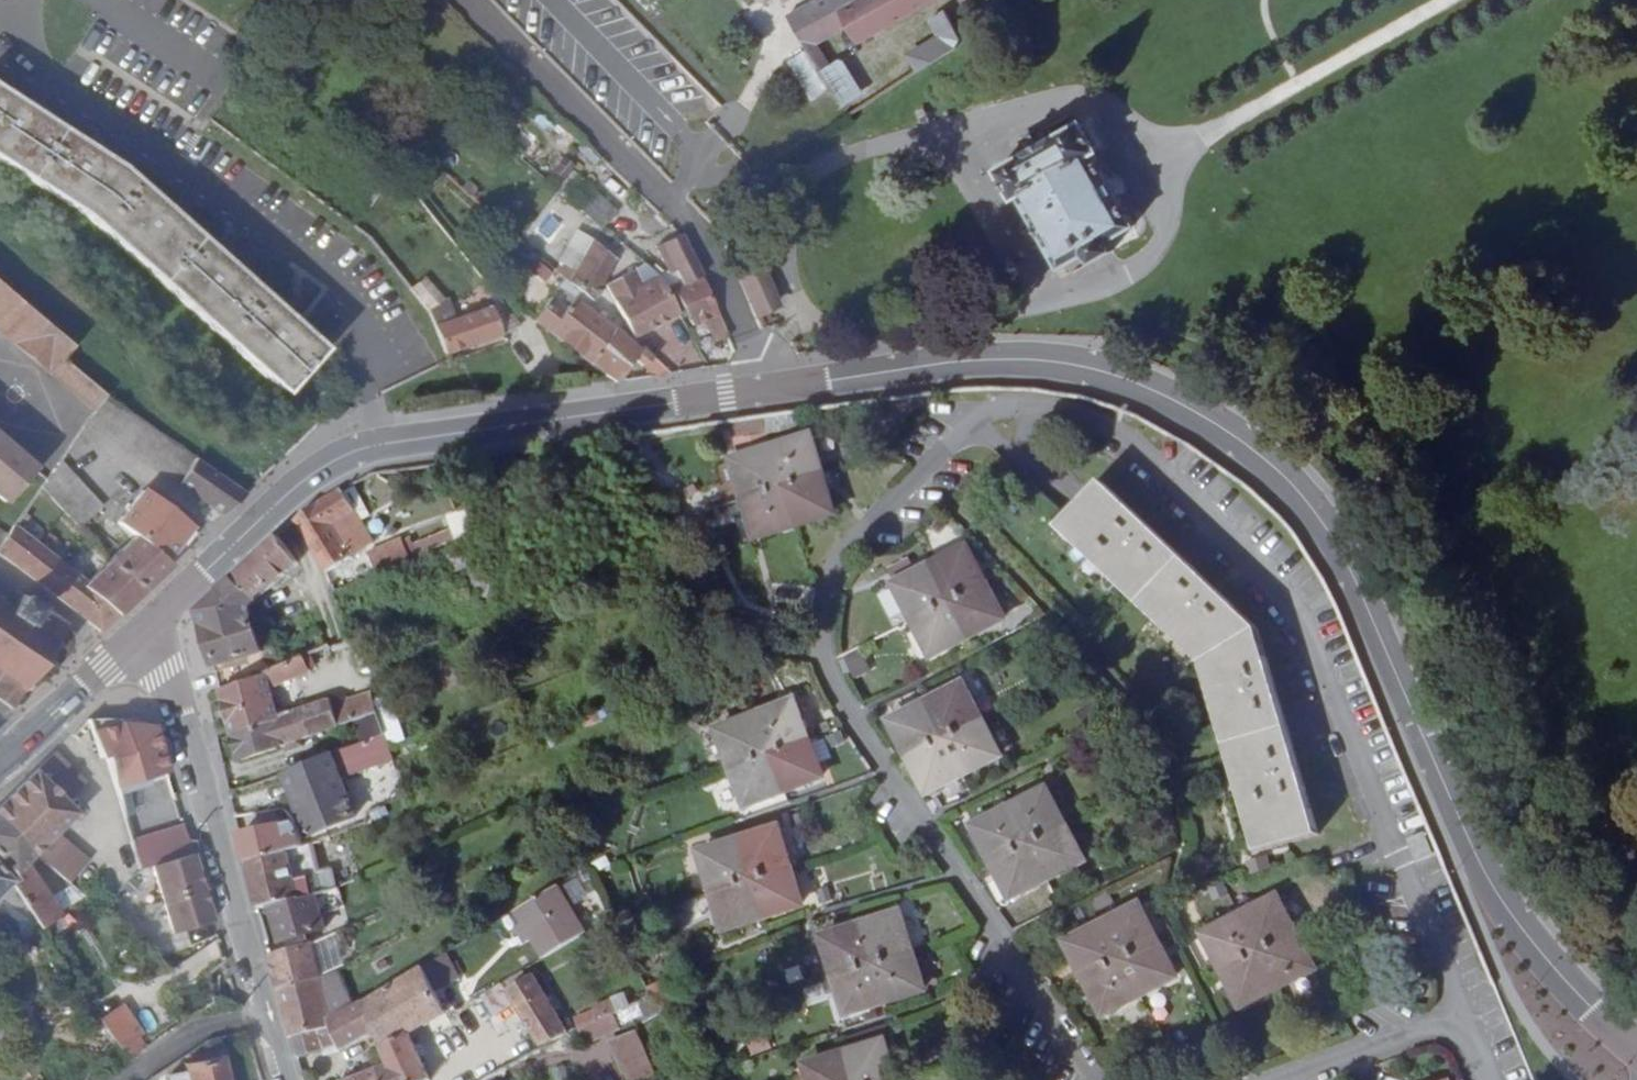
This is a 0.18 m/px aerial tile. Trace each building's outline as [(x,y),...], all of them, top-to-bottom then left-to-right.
[(799,65),(819,101),(843,90),(834,73),(842,69),(832,48),(860,33),(868,49),(921,20),(910,0),(839,0),(796,24),(819,55),(799,65)] [(921,20),(958,0),(910,0),(921,20)] [(942,24),(952,45),(966,37),(956,17),(942,24)] [(952,45),(925,61),(931,74),(967,53),(968,50),(969,43),(966,37),(952,45)] [(834,73),(843,90),(865,80),(855,61),(842,69),(834,73)] [(856,114),(876,102),(865,80),(843,90),(844,92),(856,114)] [(541,102),(546,97),(538,90),(533,94),(541,102)] [(821,105),(844,92),(843,90),(819,101),(821,105)] [(334,352),(129,171),(0,91),(0,161),(102,226),(294,396),(334,352)] [(1007,174),(1024,206),(1029,202),(1067,271),(1093,258),(1098,267),(1121,254),(1116,244),(1142,230),(1103,161),(1109,159),(1090,125),(1061,142),(1056,134),(1030,150),(1036,158),(1007,174)] [(623,217),(593,188),(576,205),(609,233),(623,217)] [(714,295),(687,239),(659,252),(663,260),(670,257),(685,289),(679,292),(698,331),(709,327),(720,348),(734,341),(714,295)] [(557,272),(569,285),(569,286),(597,304),(622,262),(598,246),(576,275),(565,265),(557,272)] [(784,310),(763,258),(740,268),(761,320),(784,310)] [(549,289),(558,280),(542,265),(534,272),(549,289)] [(613,291),(640,343),(686,320),(666,283),(665,283),(647,292),(640,276),(613,291)] [(50,327),(1,285),(0,287),(0,330),(28,354),(50,327)] [(454,359),(527,331),(507,306),(462,324),(457,314),(452,317),(446,306),(429,285),(418,293),(435,313),(454,359)] [(569,306),(573,299),(566,294),(561,300),(569,306)] [(553,308),(541,324),(597,366),(621,335),(579,303),(568,319),(553,308)] [(71,365),(80,353),(50,327),(28,354),(102,417),(112,402),(71,365)] [(624,389),(643,365),(664,383),(678,380),(648,352),(642,354),(621,335),(597,366),(595,369),(624,389)] [(232,484),(112,402),(102,417),(95,428),(214,511),(232,484)] [(797,419),(768,423),(770,439),(800,435),(797,419)] [(766,424),(735,428),(737,444),(768,439),(766,424)] [(12,509),(43,474),(0,437),(0,498),(12,509)] [(764,545),(841,521),(817,446),(740,468),(764,545)] [(87,532),(109,509),(67,467),(48,494),(87,532)] [(1108,488),(1064,537),(1208,671),(1262,859),(1325,842),(1264,635),(1108,488)] [(356,558),(339,528),(361,513),(349,493),(314,516),(303,526),(331,573),(356,558)] [(130,522),(147,539),(119,564),(152,597),(179,571),(173,564),(194,539),(153,496),(130,522)] [(464,544),(482,538),(471,510),(452,517),(464,544)] [(361,513),(339,528),(356,558),(379,545),(361,513)] [(96,585),(22,531),(14,542),(3,558),(24,572),(77,613),(108,639),(152,597),(119,564),(96,585)] [(3,558),(14,542),(0,533),(0,556),(3,558)] [(374,553),(384,575),(418,561),(409,539),(374,553)] [(304,570),(286,543),(242,581),(258,600),(261,605),(304,570)] [(454,578),(499,559),(494,543),(448,561),(454,578)] [(938,664),(1011,626),(973,555),(902,594),(938,664)] [(474,575),(475,577),(508,567),(506,562),(474,575)] [(492,624),(526,612),(508,567),(475,577),(492,624)] [(199,619),(212,651),(248,631),(235,610),(258,600),(242,581),(199,619)] [(14,616),(24,602),(0,583),(0,604),(1,602),(6,605),(4,609),(14,616)] [(235,610),(248,631),(262,658),(268,656),(252,613),(261,605),(258,600),(235,610)] [(13,716),(27,696),(33,700),(36,696),(31,691),(57,655),(62,659),(66,656),(60,651),(64,646),(62,645),(69,635),(24,602),(14,616),(4,609),(6,605),(1,602),(0,604),(0,707),(13,716)] [(248,631),(212,651),(220,673),(262,658),(248,631)] [(387,666),(376,636),(357,644),(367,672),(387,666)] [(852,680),(868,674),(861,653),(844,658),(852,680)] [(309,663),(228,695),(239,739),(284,725),(283,722),(276,693),(314,679),(309,663)] [(932,798),(1005,761),(969,693),(897,730),(932,798)] [(306,715),(315,741),(385,718),(380,704),(377,697),(338,710),(336,705),(306,715)] [(390,740),(395,752),(412,745),(399,698),(380,704),(385,718),(390,740)] [(744,810),(823,787),(800,710),(721,734),(744,810)] [(315,741),(306,715),(283,722),(284,725),(239,739),(245,762),(315,741)] [(105,772),(116,803),(170,782),(156,736),(134,731),(90,737),(102,773),(105,772)] [(362,821),(347,785),(400,765),(395,752),(390,740),(289,777),(316,841),(362,821)] [(0,817),(0,830),(35,867),(50,852),(55,847),(76,827),(66,816),(85,799),(58,767),(38,784),(0,817)] [(1017,907),(1089,868),(1051,797),(979,834),(1017,907)] [(8,893),(23,917),(34,931),(49,954),(67,941),(26,876),(35,867),(0,830),(0,884),(8,893)] [(311,851),(308,842),(303,833),(248,843),(254,866),(311,851)] [(195,865),(187,837),(134,857),(144,885),(195,865)] [(733,937),(810,913),(787,838),(710,861),(733,937)] [(330,853),(340,850),(336,841),(327,845),(330,853)] [(35,867),(49,877),(66,855),(55,847),(50,852),(35,867)] [(278,910),(323,900),(349,889),(365,882),(360,863),(324,881),(315,851),(311,851),(254,866),(264,914),(278,910)] [(89,873),(66,855),(49,877),(71,896),(89,873)] [(215,931),(195,865),(158,879),(176,943),(215,931)] [(10,930),(21,940),(34,931),(23,917),(8,893),(0,884),(0,921),(10,930)] [(551,960),(590,934),(563,886),(524,912),(551,960)] [(323,900),(278,910),(288,947),(331,934),(323,900)] [(1248,1012),(1319,974),(1281,904),(1211,942),(1248,1012)] [(1111,1021),(1181,985),(1144,913),(1074,948),(1111,1021)] [(849,1020),(929,997),(906,921),(828,944),(849,1020)] [(349,967),(340,936),(318,947),(327,978),(349,967)] [(284,991),(326,978),(327,978),(318,947),(277,960),(275,960),(284,991)] [(442,997),(467,979),(454,955),(430,970),(442,997)] [(509,987),(513,993),(540,977),(535,969),(509,987)] [(451,1015),(442,997),(430,970),(369,1009),(378,1034),(387,1053),(416,1036),(451,1015)] [(568,1038),(579,1033),(564,1012),(556,999),(540,977),(513,993),(509,987),(499,993),(507,1012),(522,1003),(532,1020),(539,1031),(543,1038),(548,1047),(561,1040),(564,1045),(571,1042),(568,1038)] [(369,1009),(340,1022),(327,978),(326,978),(284,991),(295,1043),(301,1042),(306,1060),(307,1063),(329,1056),(324,1037),(335,1034),(337,1043),(342,1042),(346,1053),(378,1034),(369,1009)] [(572,1008),(562,994),(556,999),(564,1012),(572,1008)] [(605,1009),(584,1018),(588,1029),(628,1010),(622,998),(604,1005),(605,1009)] [(594,1041),(649,1017),(643,1004),(628,1010),(588,1029),(594,1041)] [(142,1044),(123,1015),(100,1031),(118,1057),(126,1068),(144,1054),(138,1047),(142,1044)] [(534,1035),(539,1031),(532,1020),(526,1022),(534,1035)] [(643,1035),(614,1047),(628,1079),(663,1079),(643,1035)] [(416,1036),(387,1053),(394,1068),(366,1079),(434,1079),(416,1036)] [(888,1053),(809,1077),(810,1079),(896,1079),(888,1053)] [(119,1073),(126,1068),(118,1057),(111,1062),(119,1073)] [(185,1071),(187,1078),(188,1079),(226,1079),(223,1063),(185,1071)]
